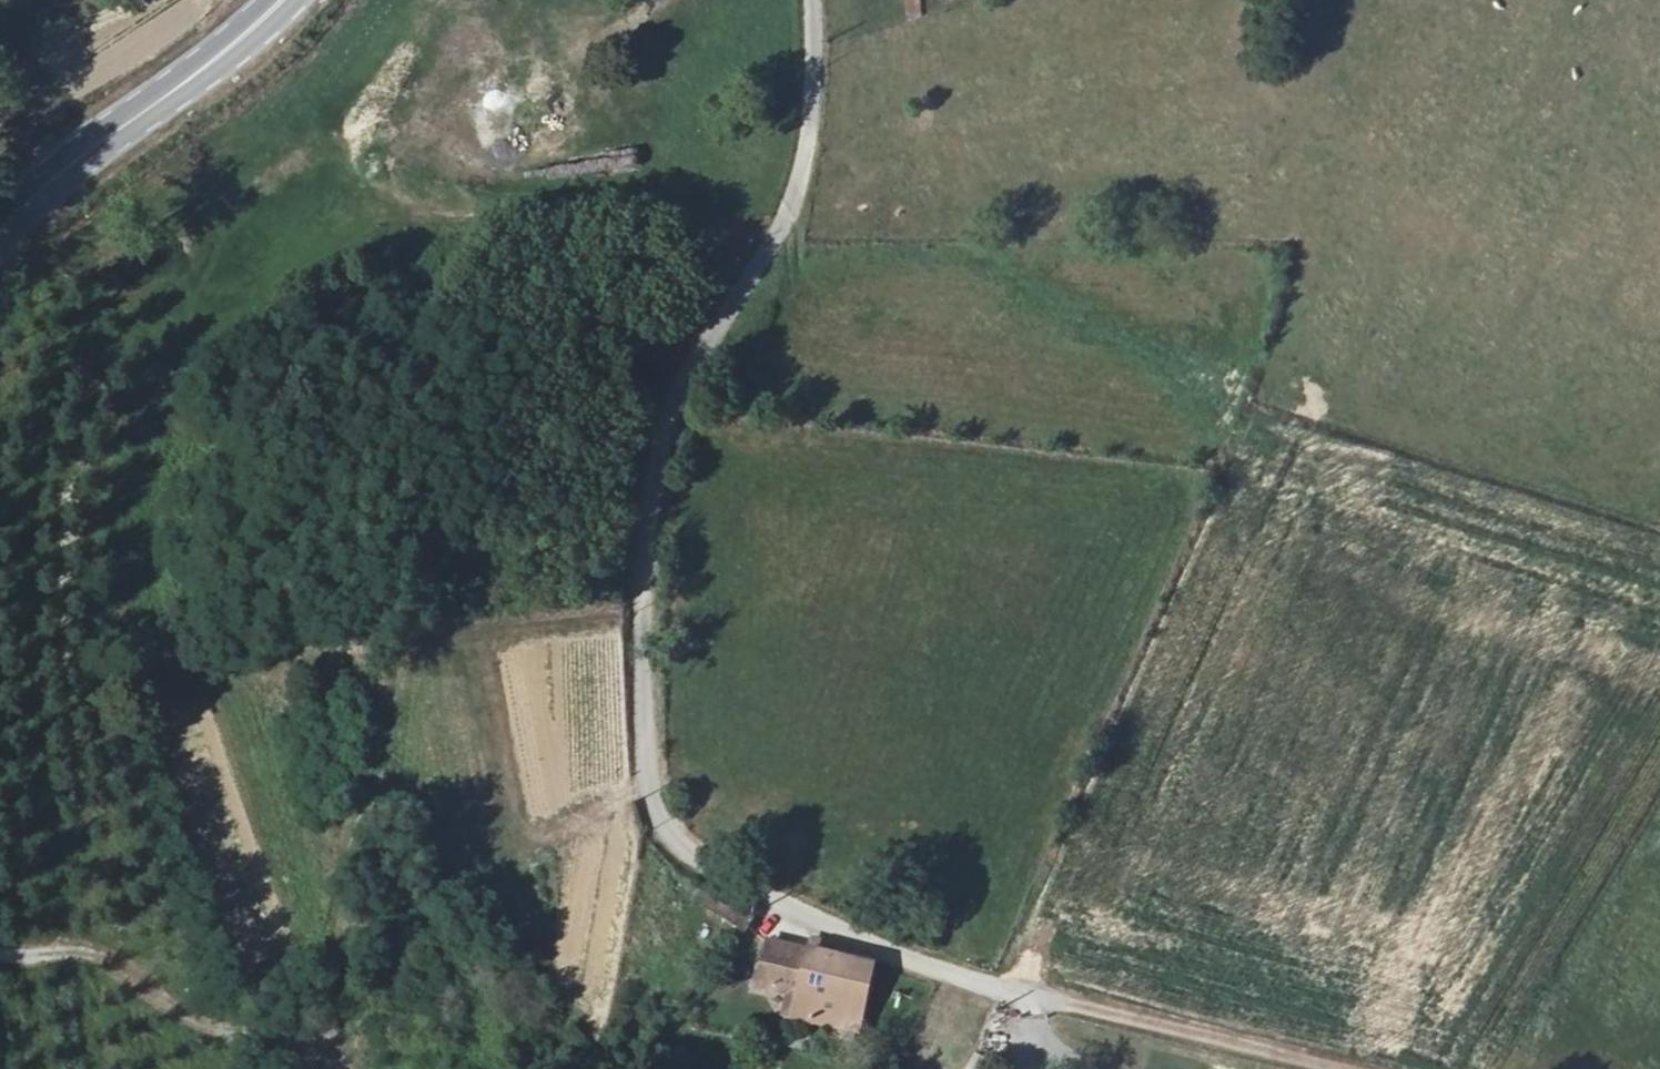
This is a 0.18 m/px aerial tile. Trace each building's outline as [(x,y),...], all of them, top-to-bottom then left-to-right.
[(908,19),(919,18),(917,0),(907,0),(908,19)] [(750,920),(706,895),(699,909),(743,933),(750,920)] [(827,943),(810,939),(807,951),(766,942),(758,979),(800,988),(791,1018),(856,1032),(870,964),(824,954),(827,943)]
